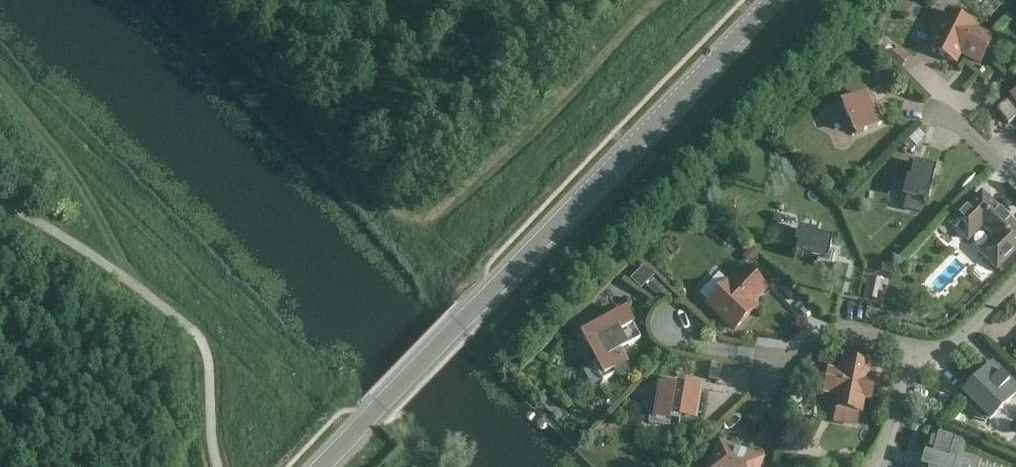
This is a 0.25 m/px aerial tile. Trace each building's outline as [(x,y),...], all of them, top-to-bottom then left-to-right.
[(964,55),(980,63),(992,39),(972,29),(974,25),(948,12),(929,49),(955,63),(961,49),(966,52),(964,55)] [(872,61),(879,54),(873,48),(866,55),(872,61)] [(895,53),(889,62),(900,70),(906,62),(895,53)] [(997,109),(1008,124),(1015,117),(1015,94),(997,109)] [(856,135),(883,123),(876,106),(871,108),(866,95),(843,104),(856,135)] [(918,201),(918,199),(930,201),(934,179),(939,180),(942,165),(926,162),(925,166),(914,164),(910,180),(907,179),(903,198),(918,201)] [(982,195),(952,225),(968,240),(982,225),(996,239),(981,253),(997,269),(1015,249),(1015,229),(982,195)] [(798,243),(795,255),(817,260),(816,265),(831,268),(834,253),(830,252),(832,239),(817,236),(818,233),(797,228),(794,242),(798,243)] [(750,263),(759,255),(753,249),(744,257),(750,263)] [(883,273),(892,275),(893,267),(884,265),(883,273)] [(765,287),(746,268),(730,285),(728,282),(707,303),(735,330),(755,309),(746,301),(750,297),(753,300),(765,287)] [(642,288),(652,277),(644,269),(634,280),(642,288)] [(626,313),(610,322),(583,336),(597,362),(593,365),(602,382),(611,377),(612,378),(613,379),(615,380),(616,381),(618,382),(620,382),(621,382),(623,381),(624,381),(626,380),(627,378),(628,377),(629,376),(629,374),(629,372),(629,371),(629,369),(628,367),(619,351),(641,340),(626,313)] [(870,386),(872,387),(874,381),(868,380),(870,366),(843,361),(841,373),(829,370),(824,394),(836,396),(834,408),(836,408),(860,413),(861,413),(864,399),(870,400),(871,394),(868,394),(870,386)] [(978,378),(974,375),(959,391),(972,403),(968,406),(978,415),(981,412),(990,421),(1015,394),(1015,387),(992,364),(978,378)] [(720,371),(711,370),(710,379),(719,381),(720,371)] [(675,384),(674,390),(660,387),(658,403),(652,402),(649,424),(670,428),(670,423),(680,424),(681,419),(695,421),(701,389),(675,384)] [(857,425),(860,413),(836,408),(834,420),(857,425)] [(962,444),(933,436),(924,466),(955,466),(962,444)] [(719,442),(710,466),(761,466),(764,459),(746,452),(745,451),(745,452),(738,449),(737,448),(737,449),(719,442)]
